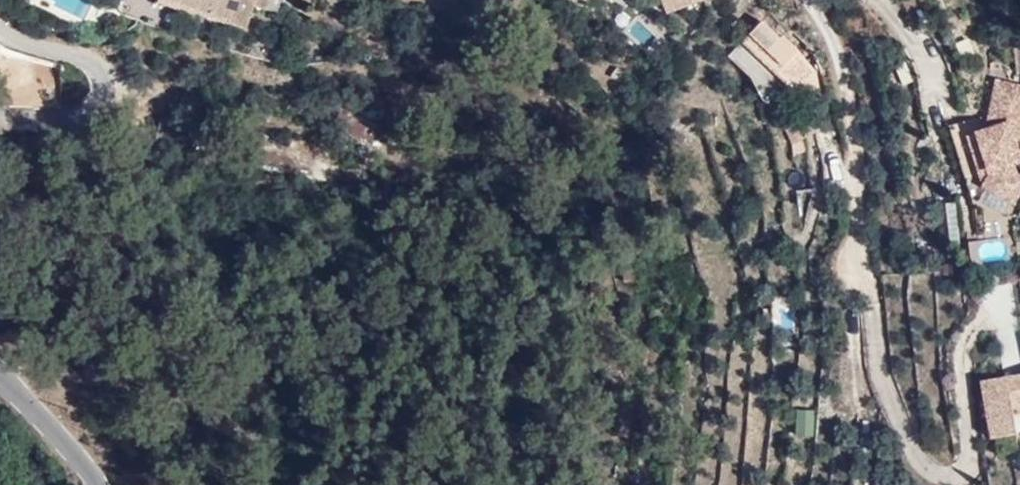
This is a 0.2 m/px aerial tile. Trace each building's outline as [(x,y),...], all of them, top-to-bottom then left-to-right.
[(156,4),(197,17),(199,13),(230,24),(238,0),(158,0),(156,4)] [(229,26),(246,31),(254,6),(256,0),(238,0),(230,24),(229,26)] [(254,6),(267,10),(268,3),(259,0),(256,0),(254,6)] [(678,10),(702,0),(674,0),(678,10)] [(634,21),(628,34),(646,43),(653,30),(634,21)] [(791,40),(776,56),(789,69),(798,60),(805,53),(791,40)] [(808,49),(805,53),(798,60),(808,68),(817,58),(808,49)] [(789,69),(776,56),(767,65),(781,77),(789,69)] [(997,82),(992,114),(949,126),(964,178),(978,174),(982,187),(1018,203),(1019,198),(1019,176),(1018,175),(1015,163),(1019,161),(1019,153),(1016,141),(1019,140),(1019,86),(997,82)] [(627,283),(635,284),(636,271),(627,271),(627,283)] [(768,293),(770,333),(795,332),(793,292),(768,293)] [(982,387),(1007,383),(1012,414),(1019,413),(1019,375),(981,381),(982,387)] [(1007,383),(982,387),(991,439),(1016,435),(1012,414),(1007,383)] [(813,437),(813,410),(793,410),(793,437),(813,437)]
